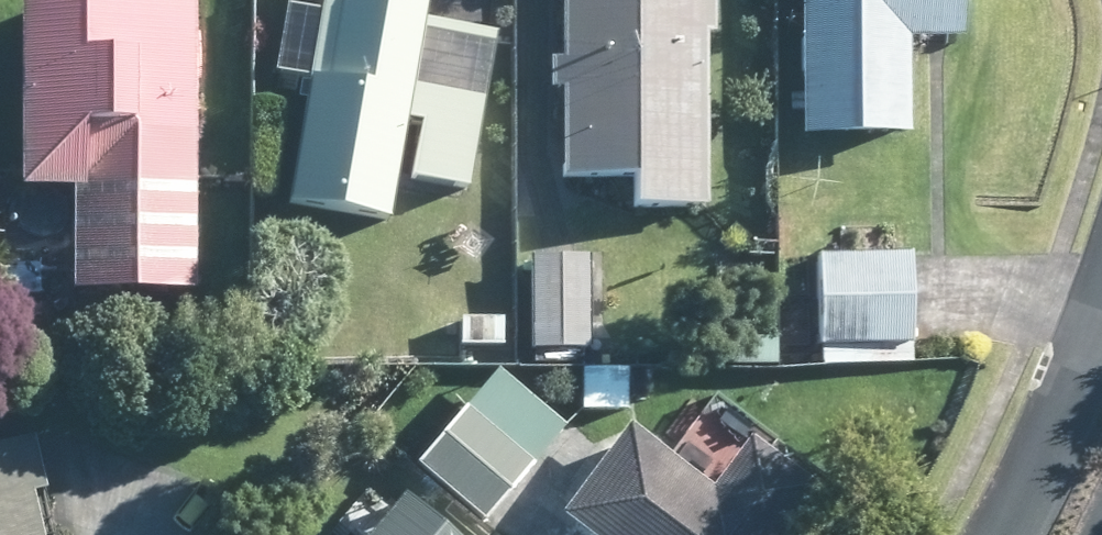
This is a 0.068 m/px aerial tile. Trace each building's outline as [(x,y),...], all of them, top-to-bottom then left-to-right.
[(65,287),(184,287),(184,0),(7,0),(8,185),(70,184),(70,196),(65,196),(65,287)] [(282,200),(383,216),(399,117),(414,119),(405,176),(461,185),(475,96),(404,85),(417,0),(315,0),(282,200)] [(557,58),(549,58),(548,86),(557,86),(559,172),(627,172),(628,204),(700,204),(698,28),(711,29),(710,0),(556,0),(557,58)] [(942,34),(958,35),(957,0),(793,0),(796,134),(825,135),(869,132),(903,133),(901,35),(928,36),(942,34)] [(817,343),(907,341),(904,252),(815,253),(817,343)] [(537,347),(555,346),(584,347),(583,255),(577,255),(567,255),(556,255),(545,255),(524,256),(525,347),(537,347)] [(578,366),(578,408),(622,409),(621,365),(590,366),(578,366)] [(742,434),(659,372),(608,440),(554,513),(583,534),(774,534),(810,486),(742,434)] [(526,461),(463,409),(458,404),(410,462),(478,519),(482,514),(526,461)] [(26,489),(40,486),(28,436),(0,442),(0,534),(36,534),(26,489)] [(400,493),(388,506),(364,534),(451,534),(400,493)]
